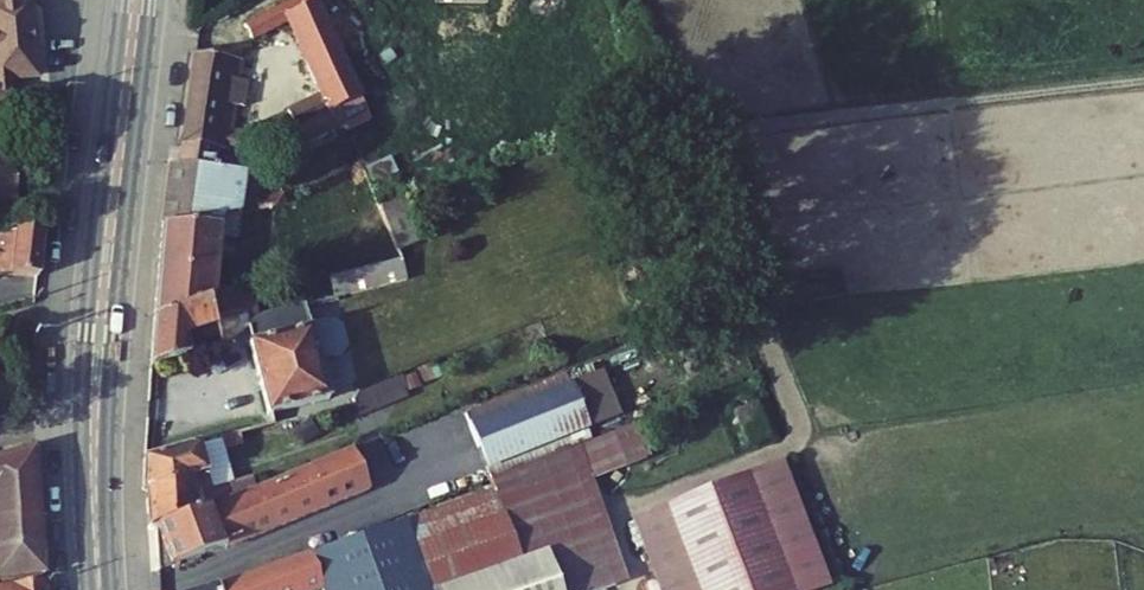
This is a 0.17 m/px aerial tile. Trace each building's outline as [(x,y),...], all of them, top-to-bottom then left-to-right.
[(336,77),(307,90),(313,105),(352,88),(378,77),(349,27),(332,0),(292,0),(336,77)] [(349,27),(379,9),(374,0),(332,0),(349,27)] [(26,107),(21,83),(51,77),(39,7),(0,13),(0,111),(26,107)] [(252,118),(262,49),(200,39),(189,128),(220,130),(248,132),(278,120),(286,116),(281,104),(252,118)] [(357,103),(352,88),(313,105),(286,116),(278,120),(283,134),(357,103)] [(29,194),(22,155),(6,159),(0,126),(0,199),(29,194)] [(217,152),(220,130),(189,128),(186,148),(171,147),(161,210),(231,190),(236,155),(217,152)] [(241,188),(231,190),(161,210),(154,253),(218,253),(234,248),(241,188)] [(277,202),(266,206),(275,237),(287,234),(277,202)] [(413,216),(397,222),(404,244),(420,239),(413,216)] [(60,227),(30,223),(29,231),(11,235),(7,270),(54,276),(60,227)] [(299,276),(287,234),(275,237),(288,279),(299,276)] [(420,239),(404,244),(407,253),(326,278),(331,295),(375,283),(376,288),(430,271),(420,239)] [(404,244),(323,269),(326,278),(407,253),(404,244)] [(213,297),(218,253),(154,253),(146,302),(213,297)] [(263,287),(241,293),(246,325),(267,314),(263,287)] [(215,303),(213,297),(146,302),(144,352),(182,347),(183,321),(210,320),(217,344),(247,331),(246,325),(241,293),(215,303)] [(269,324),(247,331),(270,421),(332,406),(307,313),(269,324)] [(269,324),(267,314),(246,325),(247,331),(269,324)] [(573,373),(472,413),(497,477),(600,439),(595,429),(629,416),(612,372),(578,385),(573,373)] [(404,374),(349,395),(357,417),(412,395),(404,374)] [(212,435),(140,452),(138,486),(143,486),(148,526),(152,524),(227,496),(212,435)] [(8,573),(56,566),(43,438),(0,450),(0,505),(8,573)] [(227,496),(152,524),(160,565),(225,539),(227,544),(371,488),(355,447),(227,496)] [(382,589),(601,589),(619,584),(578,458),(362,528),(382,589)] [(638,520),(661,589),(828,589),(789,471),(638,520)] [(328,586),(329,589),(382,589),(362,528),(314,546),(317,554),(223,589),(315,589),(328,586)] [(57,573),(0,581),(0,589),(59,589),(57,573)] [(173,589),(222,589),(219,577),(173,589)]
